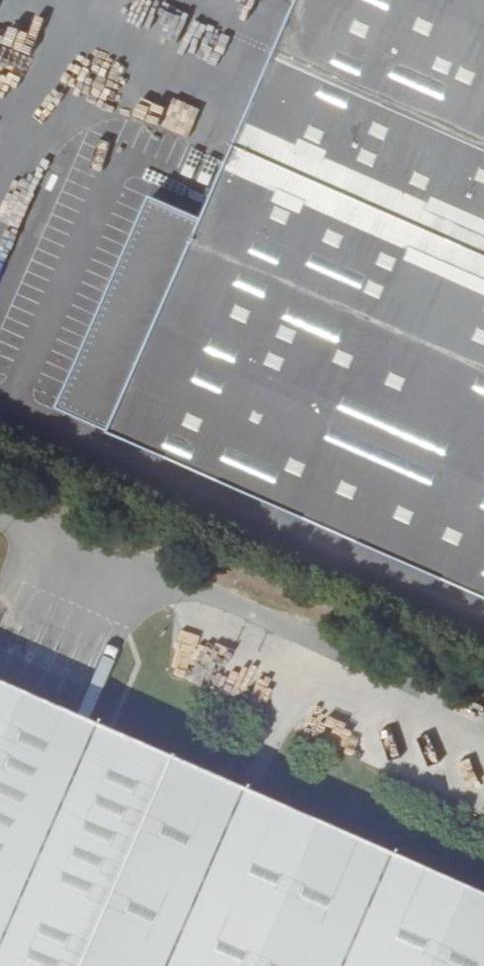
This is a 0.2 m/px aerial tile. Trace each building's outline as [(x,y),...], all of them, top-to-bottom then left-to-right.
[(212,216),(156,192),(61,407),(483,588),(483,0),(307,0),(212,216)] [(196,136),(215,94),(178,78),(159,120),(196,136)] [(0,681),(0,965),(483,965),(483,893),(0,681)]
